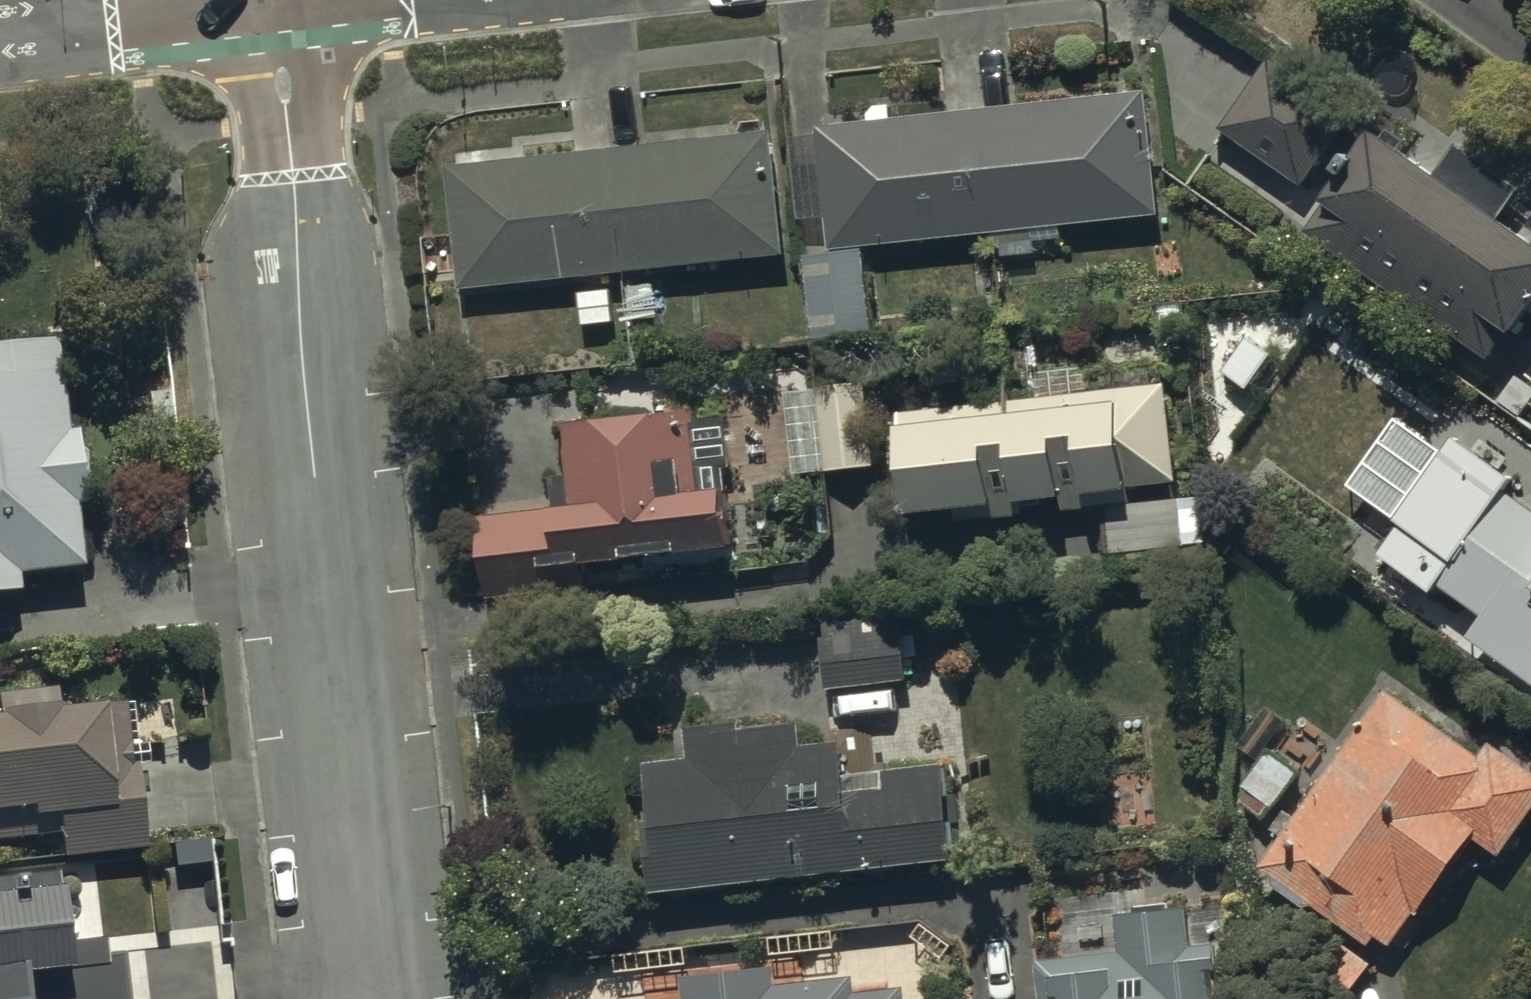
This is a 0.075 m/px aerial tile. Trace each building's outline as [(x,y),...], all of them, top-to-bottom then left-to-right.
[(1346,129),(1265,74),(1220,141),(1301,196),(1346,129)] [(1148,104),(817,133),(818,142),(793,145),(801,229),(824,227),(826,257),(999,242),(1001,264),(1036,261),(1035,246),(1062,244),(1061,233),(1158,224),(1148,104)] [(1375,142),(1304,246),(1492,373),(1507,351),(1513,355),(1530,328),(1530,249),(1502,229),(1521,200),(1456,156),(1437,184),(1375,142)] [(776,145),(448,175),(459,294),(787,264),(776,145)] [(864,260),(805,265),(812,346),(872,341),(864,260)] [(1392,339),(1344,404),(1405,450),(1454,385),(1392,339)] [(82,579),(77,520),(86,520),(81,451),(66,452),(57,350),(0,355),(0,586),(82,579)] [(1165,395),(897,419),(907,528),(1120,509),(1121,519),(1106,521),(1111,574),(1209,565),(1203,504),(1136,510),(1134,497),(1174,493),(1165,395)] [(566,481),(551,482),(554,517),(481,522),(487,606),(587,599),(586,576),(682,570),(681,565),(732,562),(729,506),(701,508),(696,443),(679,444),(678,426),(563,434),(566,481)] [(1441,491),(1405,542),(1351,503),(1320,546),(1375,586),(1372,590),(1499,682),(1530,638),(1530,556),(1441,491)] [(902,626),(820,633),(826,697),(908,690),(902,626)] [(1388,699),(1301,826),(1285,815),(1271,837),(1280,843),(1256,877),(1370,956),(1378,945),(1393,955),(1418,919),(1426,925),(1478,850),(1503,868),(1530,828),(1530,778),(1492,751),(1482,765),(1388,699)] [(0,735),(0,850),(58,846),(60,869),(146,862),(140,773),(132,774),(127,712),(101,714),(102,724),(56,727),(55,717),(3,721),(4,735),(0,735)] [(690,770),(646,774),(652,834),(648,835),(656,906),(953,875),(943,778),(849,787),(845,752),(803,756),(801,735),(781,737),(780,727),(687,736),(690,770)] [(1297,779),(1269,757),(1241,793),(1248,799),(1240,809),(1261,825),(1297,779)] [(122,966),(104,968),(102,948),(65,951),(58,882),(0,887),(0,998),(125,998),(122,966)] [(1116,921),(1119,965),(1040,970),(1042,998),(1229,998),(1226,952),(1189,954),(1186,917),(1116,921)] [(772,996),(771,979),(682,985),(683,998),(859,998),(859,990),(772,996)]
